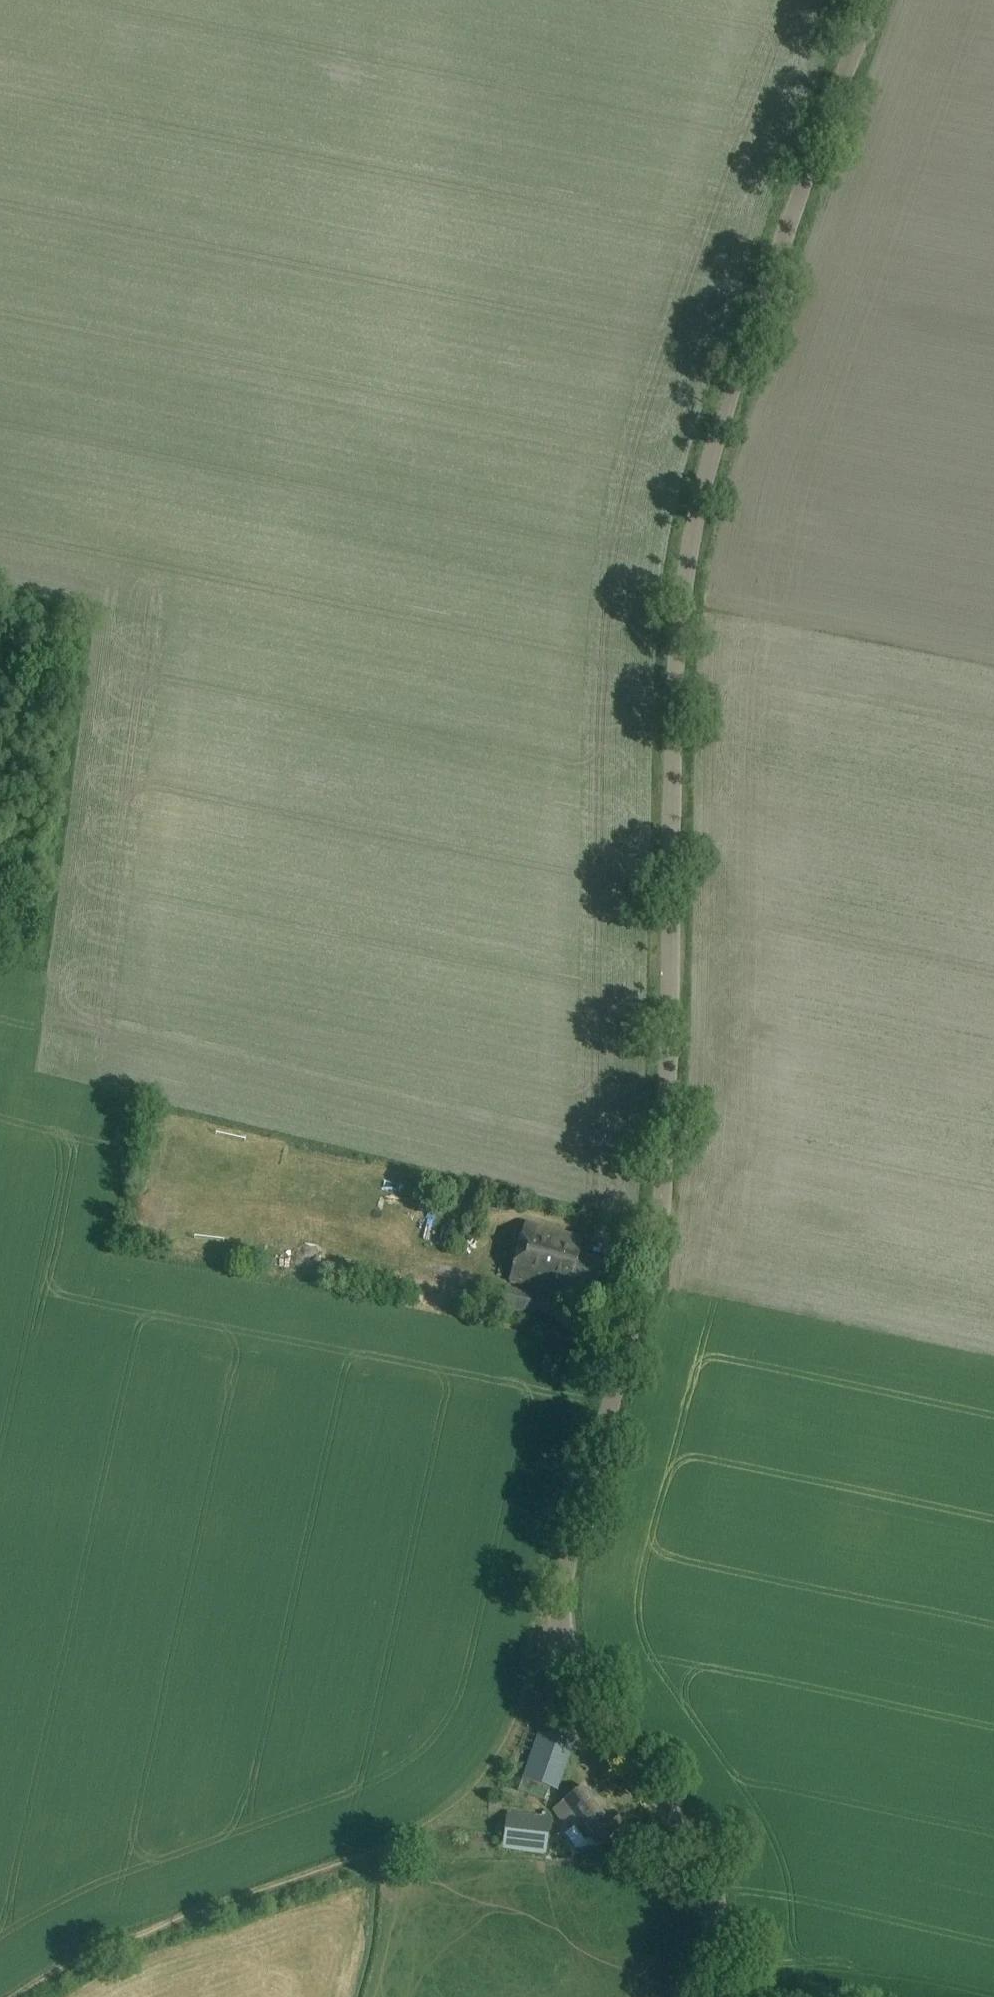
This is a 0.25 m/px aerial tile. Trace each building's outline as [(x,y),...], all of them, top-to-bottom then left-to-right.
[(590,1299),(599,1264),(577,1258),(582,1241),(527,1226),(511,1284),(570,1300),(572,1295),(590,1299)] [(559,1323),(564,1303),(506,1287),(499,1312),(522,1318),(523,1314),(559,1323)] [(574,1746),(538,1733),(522,1778),(558,1791),(574,1746)] [(597,1848),(624,1829),(613,1813),(607,1817),(587,1788),(554,1812),(570,1833),(577,1829),(587,1843),(591,1839),(597,1848)] [(551,1819),(506,1813),(502,1850),(546,1855),(551,1819)]
